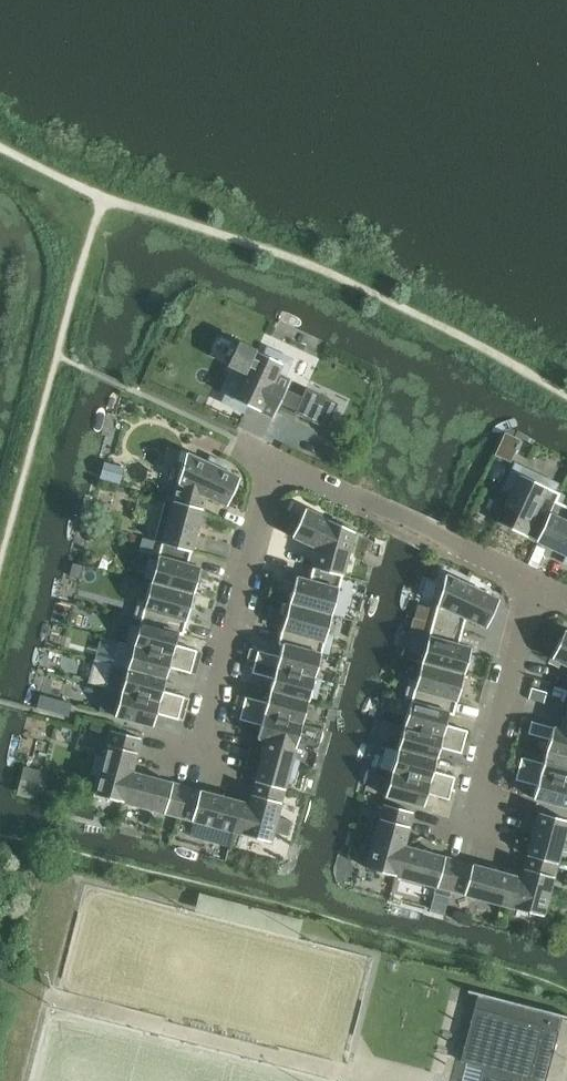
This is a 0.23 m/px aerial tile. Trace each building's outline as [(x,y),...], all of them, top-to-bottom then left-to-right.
[(233,376),(225,394),(233,397),(232,399),(273,417),(281,399),(297,407),(294,413),(326,428),(338,403),(305,388),(301,397),(286,389),(290,380),(284,377),(293,359),(266,347),(263,355),(238,343),(228,365),(244,372),(241,379),(233,376)] [(519,444),(518,444),(519,440),(505,434),(496,454),(510,460),(516,447),(517,448),(519,444)] [(173,501),(202,509),(206,496),(227,506),(240,478),(225,471),(227,465),(210,456),(207,463),(186,453),(173,501)] [(536,541),(559,493),(554,491),(558,483),(531,471),(528,479),(518,474),(518,475),(511,472),(502,490),(510,493),(496,522),(536,541)] [(536,541),(566,555),(563,563),(566,565),(566,497),(559,493),(536,541)] [(162,542),(191,550),(202,509),(173,501),(162,542)] [(313,567),(343,575),(354,532),(305,509),(292,536),(318,549),(313,567)] [(151,582),(194,594),(201,568),(187,565),(191,550),(162,542),(157,561),(150,559),(145,577),(152,579),(151,582)] [(69,575),(79,578),(83,565),(72,563),(69,575)] [(343,575),(313,567),(309,581),(296,577),(289,603),(332,615),(343,575)] [(432,623),(462,631),(465,618),(486,628),(499,600),(445,574),(432,623)] [(194,594),(151,582),(146,601),(139,599),(134,618),(141,620),(140,622),(179,633),(178,634),(182,635),(194,594)] [(332,615),(289,603),(278,644),(282,645),(283,644),(321,654),(322,652),(328,654),(333,635),(327,633),(332,615)] [(127,643),(194,662),(195,655),(196,651),(175,645),(178,634),(179,633),(140,622),(139,627),(132,625),(127,643)] [(421,663),(464,674),(471,648),(458,644),(462,631),(432,623),(421,663)] [(564,630),(551,658),(566,665),(566,631),(564,630)] [(128,668),(166,679),(169,668),(190,674),(192,666),(194,662),(127,643),(122,662),(129,664),(128,668)] [(315,678),(315,677),(321,654),(283,644),(282,645),(279,656),(258,650),(255,661),(315,678)] [(255,661),(258,650),(250,648),(247,659),(255,661)] [(199,663),(202,653),(196,651),(195,655),(194,662),(199,663)] [(270,690),(308,701),(310,697),(316,698),(321,679),(315,677),(315,678),(255,661),(252,673),(273,679),(270,690)] [(196,674),(199,663),(194,662),(192,666),(191,673),(196,674)] [(410,702),(453,714),(464,674),(421,663),(416,681),(410,679),(405,698),(411,700),(410,702)] [(115,690),(181,708),(181,707),(184,697),(162,691),(166,679),(128,668),(126,673),(120,671),(115,690)] [(529,698),(545,703),(548,692),(532,687),(529,698)] [(115,716),(153,726),(156,714),(178,720),(181,709),(181,708),(115,690),(110,709),(116,710),(115,716)] [(242,708),(302,724),(308,701),(270,690),(267,703),(245,697),(242,708)] [(68,716),(71,703),(48,697),(44,709),(68,716)] [(181,707),(181,708),(186,709),(189,699),(184,697),(181,707)] [(404,726),(464,742),(467,731),(446,725),(449,714),(453,715),(453,714),(410,702),(404,726)] [(178,719),(183,720),(186,709),(181,708),(181,709),(178,719)] [(302,724),(242,708),(239,719),(261,725),(257,738),(266,740),(266,739),(296,747),(302,724)] [(102,733),(104,725),(91,721),(89,730),(102,733)] [(566,757),(566,732),(561,730),(561,729),(531,721),(528,733),(549,739),(546,751),(566,757)] [(398,749),(436,759),(440,747),(461,753),(464,742),(404,726),(398,749)] [(122,801),(131,772),(140,738),(111,730),(104,757),(97,756),(92,774),(98,776),(94,794),(122,801)] [(255,781),(285,789),(288,777),(294,779),(299,760),(293,759),(296,747),(266,739),(266,740),(255,781)] [(392,772),(451,788),(454,777),(433,771),(436,759),(398,749),(392,772)] [(546,751),(543,763),(521,757),(518,768),(566,782),(566,757),(546,751)] [(17,792),(37,797),(43,773),(23,768),(17,792)] [(566,807),(566,782),(518,768),(515,780),(537,785),(533,798),(566,807)] [(131,772),(122,801),(178,817),(186,787),(131,772)] [(451,788),(392,772),(385,796),(423,807),(427,794),(448,800),(451,788)] [(255,781),(254,782),(248,804),(242,802),(234,832),(270,842),(285,789),(255,781)] [(186,787),(178,817),(234,832),(242,802),(186,787)] [(395,876),(403,846),(413,812),(383,804),(366,868),(395,876)] [(527,855),(557,863),(566,825),(566,820),(538,812),(527,855)] [(450,891),(458,861),(403,846),(395,876),(435,887),(434,893),(449,897),(451,891),(450,891)] [(557,863),(527,855),(521,878),(514,876),(506,906),(542,916),(557,863)] [(506,906),(514,876),(458,861),(450,891),(451,891),(506,906)] [(468,990),(467,991),(478,994),(461,1060),(467,1062),(484,1066),(480,1080),(546,1080),(556,1040),(562,1016),(566,1018),(566,1016),(468,990)]
